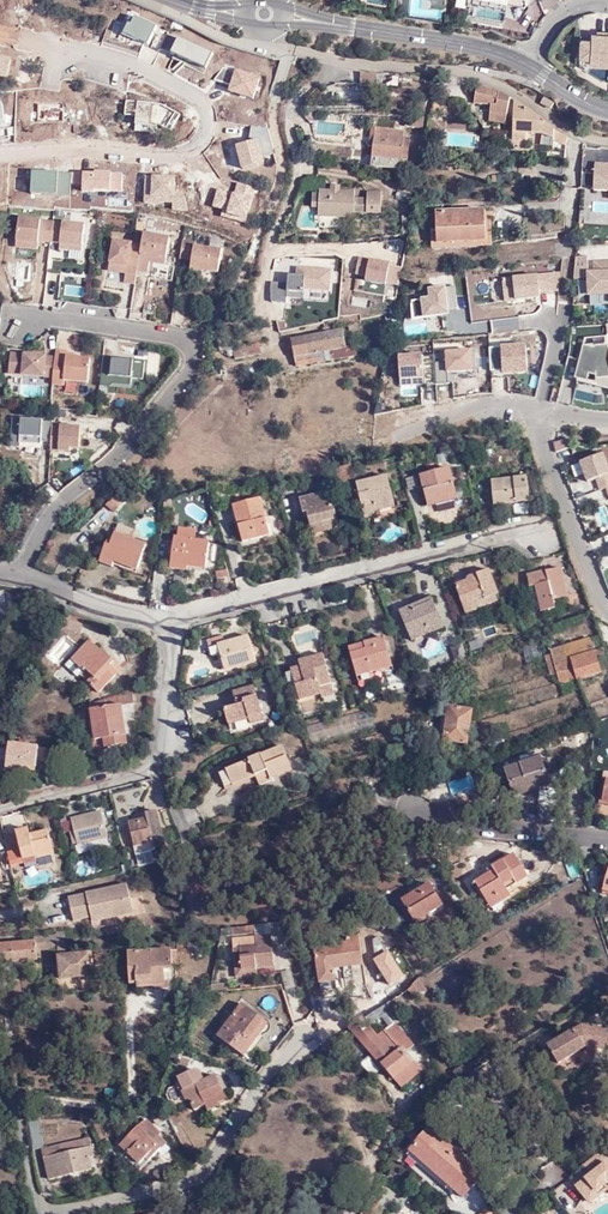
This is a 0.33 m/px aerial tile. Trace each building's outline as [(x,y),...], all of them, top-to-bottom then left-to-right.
[(468,1),(505,8),(520,18),(532,1),(531,0),(468,0),(468,1)] [(583,38),(582,56),(592,56),(605,57),(607,60),(607,63),(607,35),(600,35),(600,33),(594,33),(594,39),(583,38)] [(359,86),(363,86),(363,73),(375,74),(375,73),(359,73),(359,86)] [(363,86),(374,86),(375,74),(363,73),(363,86)] [(508,96),(475,82),(473,103),(489,105),(487,122),(505,124),(508,96)] [(535,110),(514,97),(512,139),(526,139),(527,133),(544,133),(555,136),(552,146),(556,147),(557,143),(565,145),(566,135),(535,110)] [(424,103),(391,101),(391,107),(391,108),(424,109),(424,103)] [(423,116),(406,114),(405,125),(421,127),(423,116)] [(403,131),(371,127),(369,146),(373,147),(370,166),(398,169),(399,159),(406,160),(409,138),(403,137),(403,131)] [(555,136),(544,133),(541,143),(552,146),(555,136)] [(585,157),(584,173),(597,173),(596,190),(607,190),(607,165),(598,165),(598,157),(585,157)] [(341,191),(330,191),(319,191),(319,192),(312,193),(312,206),(319,206),(319,215),(336,216),(336,217),(354,216),(354,212),(381,212),(382,193),(367,193),(367,199),(354,199),(354,191),(341,191)] [(521,205),(495,206),(496,233),(522,232),(521,205)] [(435,213),(436,245),(484,243),(483,211),(435,213)] [(40,215),(18,213),(15,246),(39,247),(39,241),(40,218),(40,215)] [(85,222),(40,218),(39,241),(52,243),(52,259),(82,262),(85,222)] [(172,241),(146,237),(144,248),(140,274),(150,276),(152,265),(167,268),(172,241)] [(144,248),(116,243),(110,274),(124,276),(124,273),(128,274),(128,277),(126,286),(137,288),(140,274),(144,248)] [(198,246),(185,244),(182,262),(194,264),(193,272),(220,276),(224,254),(198,250),(198,246)] [(402,264),(359,255),(355,274),(368,277),(366,281),(386,286),(388,282),(398,285),(402,264)] [(585,269),(588,294),(607,293),(607,257),(594,257),(594,267),(585,269)] [(332,267),(299,264),(295,293),(305,297),(305,288),(329,291),(332,267)] [(85,299),(89,279),(64,274),(60,293),(85,299)] [(364,327),(388,322),(386,314),(363,319),(364,327)] [(354,329),(364,327),(363,319),(362,315),(342,319),(343,322),(345,330),(345,331),(348,330),(354,329)] [(345,330),(343,322),(329,324),(330,333),(345,330)] [(334,351),(351,347),(348,330),(345,331),(345,330),(330,333),(313,336),(296,340),(299,357),(313,355),(327,353),(334,351)] [(588,337),(586,344),(596,346),(596,345),(607,344),(607,335),(588,337)] [(525,342),(502,343),(504,373),(526,373),(525,342)] [(264,343),(250,345),(252,355),(265,354),(264,343)] [(586,344),(581,363),(591,366),(589,372),(598,375),(598,377),(588,380),(586,389),(599,392),(607,391),(607,344),(596,345),(596,346),(586,344)] [(252,355),(250,345),(238,346),(239,357),(252,355)] [(334,351),(336,360),(363,356),(360,346),(351,347),(334,351)] [(472,370),(472,346),(447,348),(446,361),(437,361),(438,384),(449,384),(448,372),(472,370)] [(48,351),(10,349),(8,374),(43,377),(48,351)] [(329,362),(336,360),(334,351),(327,353),(329,362)] [(423,351),(399,352),(401,385),(424,385),(423,351)] [(70,354),(58,353),(55,388),(66,389),(67,384),(90,386),(92,362),(76,361),(69,360),(69,356),(70,354)] [(314,365),(329,362),(327,353),(313,355),(314,365)] [(313,355),(299,357),(301,367),(314,365),(313,355)] [(147,365),(105,361),(102,389),(112,390),(115,387),(133,389),(133,382),(145,382),(147,365)] [(591,366),(581,363),(577,377),(580,378),(578,387),(586,389),(588,380),(598,377),(598,375),(589,372),(591,366)] [(269,411),(247,414),(248,424),(270,421),(269,411)] [(42,416),(11,415),(9,434),(20,435),(19,443),(39,446),(42,416)] [(82,423),(51,423),(50,450),(79,451),(82,423)] [(570,438),(557,441),(557,442),(557,446),(558,450),(558,451),(573,448),(570,438)] [(583,461),(590,481),(599,478),(603,489),(607,487),(607,459),(606,453),(583,461)] [(351,466),(340,469),(343,481),(355,478),(351,466)] [(450,467),(421,475),(428,505),(458,497),(450,467)] [(356,483),(364,518),(378,515),(376,506),(393,502),(387,476),(375,479),(375,476),(368,478),(369,480),(356,483)] [(525,477),(491,480),(493,505),(527,502),(525,477)] [(121,488),(104,504),(113,512),(124,501),(123,499),(127,494),(121,488)] [(327,492),(299,499),(303,513),(307,512),(310,524),(321,521),(323,531),(340,527),(334,506),(330,507),(327,492)] [(260,499),(234,506),(243,541),(269,535),(260,499)] [(393,502),(376,506),(378,515),(395,511),(393,502)] [(168,522),(177,525),(180,514),(171,511),(168,522)] [(321,521),(310,524),(312,533),(323,531),(321,521)] [(116,525),(113,535),(130,541),(133,531),(116,525)] [(176,538),(194,540),(195,530),(177,528),(176,538)] [(112,567),(113,562),(137,570),(145,545),(130,541),(113,535),(110,544),(106,543),(99,563),(112,567)] [(176,538),(174,537),(173,546),(170,546),(169,553),(172,553),(170,567),(187,569),(188,564),(206,566),(209,542),(194,540),(176,538)] [(229,582),(226,569),(215,572),(219,584),(229,582)] [(488,569),(468,577),(469,581),(456,587),(465,612),(480,607),(477,598),(484,595),(485,598),(498,594),(488,569)] [(565,595),(561,569),(529,576),(530,587),(537,586),(540,609),(553,607),(551,598),(565,595)] [(432,598),(413,606),(415,613),(435,604),(432,598)] [(399,612),(410,640),(444,626),(435,604),(415,613),(413,606),(399,612)] [(66,630),(81,632),(83,618),(68,615),(66,630)] [(63,635),(48,654),(60,664),(76,646),(63,635)] [(221,636),(206,640),(210,657),(219,654),(224,670),(254,661),(247,637),(236,640),(227,642),(223,643),(221,636)] [(351,653),(357,675),(392,666),(384,637),(364,642),(366,649),(351,653)] [(589,640),(549,651),(550,657),(545,658),(549,676),(556,674),(559,685),(599,673),(596,659),(604,657),(603,649),(594,652),(589,640)] [(88,642),(71,659),(83,671),(79,674),(91,686),(87,691),(93,698),(117,673),(109,665),(113,661),(101,650),(99,652),(88,642)] [(349,647),(351,653),(366,649),(364,642),(349,647)] [(322,653),(298,661),(300,666),(304,682),(295,685),(300,700),(321,693),(322,696),(334,692),(322,653)] [(295,685),(304,682),(300,666),(290,669),(295,685)] [(405,674),(390,676),(391,686),(406,684),(405,674)] [(129,684),(91,703),(92,710),(98,749),(127,745),(121,706),(131,704),(129,684)] [(228,708),(228,710),(224,711),(228,724),(248,718),(250,723),(264,719),(254,685),(232,691),(236,705),(228,708)] [(473,711),(448,707),(443,735),(455,737),(454,741),(468,743),(473,711)] [(98,749),(92,710),(86,711),(92,750),(98,749)] [(575,731),(581,748),(589,745),(583,728),(575,731)] [(44,760),(45,747),(8,742),(3,772),(19,774),(19,765),(34,766),(35,759),(44,760)] [(290,770),(281,748),(225,770),(232,787),(255,778),(259,786),(271,782),(270,778),(290,770)] [(549,781),(541,756),(504,769),(514,797),(539,789),(537,785),(549,781)] [(476,790),(474,775),(444,779),(446,794),(476,790)] [(130,827),(135,848),(153,843),(154,847),(165,845),(156,811),(147,813),(149,822),(130,827)] [(109,848),(100,812),(69,818),(76,846),(88,843),(90,852),(109,848)] [(15,832),(16,835),(19,849),(6,852),(10,865),(22,862),(23,867),(35,865),(33,855),(52,852),(47,830),(28,835),(27,829),(15,832)] [(19,849),(16,835),(3,837),(6,852),(19,849)] [(153,843),(135,848),(137,855),(155,851),(154,847),(153,843)] [(475,881),(486,903),(494,898),(497,904),(511,897),(506,889),(528,877),(513,853),(490,867),(493,871),(475,881)] [(583,863),(588,883),(588,884),(603,882),(600,863),(583,863)] [(432,883),(404,900),(418,920),(444,904),(432,883)] [(131,912),(125,884),(65,895),(69,919),(89,916),(89,920),(131,912)] [(494,898),(486,903),(489,909),(497,904),(494,898)] [(254,925),(231,927),(232,934),(255,932),(254,925)] [(271,935),(232,939),(236,976),(256,974),(255,968),(274,966),(271,935)] [(19,962),(39,960),(38,950),(61,948),(60,936),(35,938),(35,942),(0,945),(0,963),(19,962)] [(334,970),(340,969),(364,966),(363,959),(372,957),(370,938),(348,942),(349,946),(317,952),(321,985),(335,983),(334,970)] [(172,967),(171,947),(129,950),(131,982),(137,982),(138,979),(165,978),(164,968),(172,967)] [(91,951),(70,953),(72,978),(93,976),(91,951)] [(72,978),(70,953),(61,954),(63,979),(72,978)] [(20,974),(19,962),(0,963),(0,976),(20,974)] [(398,1019),(386,1003),(363,1019),(370,1027),(382,1017),(390,1026),(379,1036),(385,1044),(373,1053),(382,1065),(393,1077),(403,1087),(422,1069),(408,1051),(415,1044),(395,1022),(398,1019)] [(255,1031),(262,1019),(240,1005),(219,1040),(245,1056),(259,1033),(255,1031)] [(363,1019),(362,1018),(350,1026),(373,1053),(385,1044),(379,1036),(370,1027),(363,1019)] [(598,1028),(598,1024),(582,1024),(548,1043),(560,1062),(588,1045),(607,1046),(607,1028),(598,1028)] [(335,1039),(328,1046),(325,1048),(333,1056),(342,1048),(335,1039)] [(380,1067),(382,1065),(373,1053),(370,1056),(380,1067)] [(478,1063),(475,1058),(453,1071),(457,1077),(478,1063)] [(205,1106),(225,1096),(222,1091),(215,1077),(215,1076),(207,1080),(204,1074),(202,1076),(200,1070),(197,1071),(194,1070),(178,1078),(175,1085),(177,1090),(182,1091),(186,1101),(189,1099),(194,1111),(205,1106)] [(222,1091),(226,1090),(219,1075),(215,1077),(222,1091)] [(171,1107),(186,1101),(182,1091),(177,1090),(175,1085),(168,1089),(165,1095),(171,1107)] [(207,1111),(218,1106),(217,1103),(226,1099),(225,1096),(205,1106),(207,1111)] [(167,1116),(158,1100),(150,1105),(158,1121),(167,1116)] [(121,1139),(132,1150),(143,1161),(148,1157),(151,1159),(168,1143),(159,1133),(162,1131),(146,1115),(121,1139)] [(43,1149),(40,1116),(32,1116),(34,1150),(43,1149)] [(409,1156),(420,1166),(425,1161),(451,1185),(466,1197),(486,1175),(432,1129),(409,1156)] [(54,1156),(90,1147),(88,1140),(52,1147),(54,1156)] [(94,1165),(90,1147),(54,1156),(46,1158),(50,1178),(90,1168),(89,1167),(94,1165)] [(143,1161),(132,1150),(128,1154),(142,1168),(151,1159),(148,1157),(143,1161)] [(595,1155),(581,1167),(582,1168),(596,1156),(595,1155)] [(582,1168),(589,1176),(602,1164),(596,1156),(582,1168)] [(425,1161),(420,1166),(447,1189),(451,1185),(425,1161)] [(575,1188),(585,1200),(605,1183),(607,1185),(607,1167),(602,1164),(589,1176),(575,1188)] [(585,1200),(588,1204),(605,1189),(607,1190),(607,1185),(605,1183),(585,1200)]
